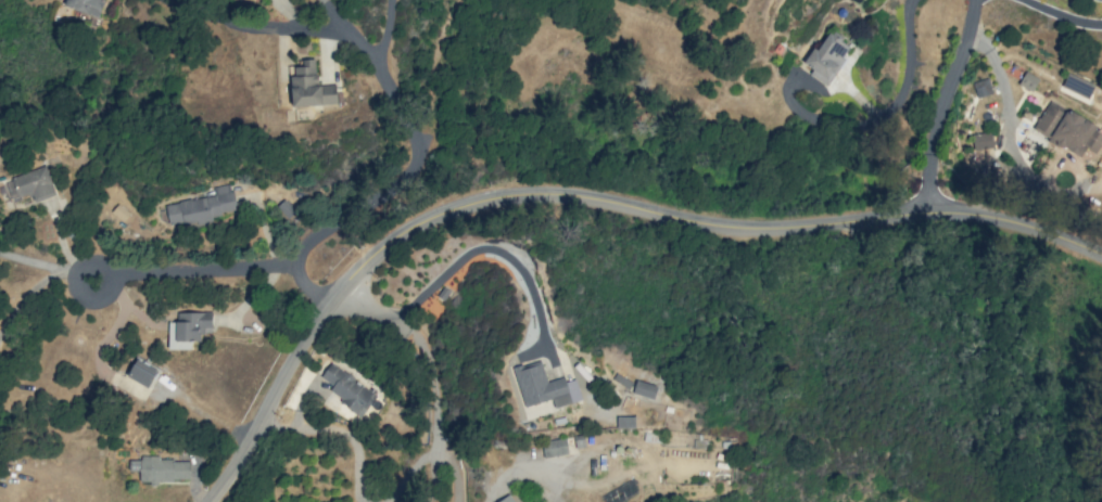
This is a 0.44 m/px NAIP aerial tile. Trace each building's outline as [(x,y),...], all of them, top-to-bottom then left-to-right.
[(104,0),(67,0),(65,8),(100,16),(104,0)] [(803,63),(813,69),(809,75),(826,85),(852,45),(830,30),(817,50),(813,47),(803,63)] [(293,106),(336,105),(335,84),(316,85),(315,59),(302,59),(302,66),(291,66),(293,106)] [(1039,78),(1025,71),(1018,84),(1032,91),(1039,78)] [(1087,101),(1094,86),(1067,74),(1062,87),(1073,92),(1072,95),(1087,101)] [(992,93),(987,77),(972,82),(977,98),(992,93)] [(1048,138),(1064,109),(1048,100),(1033,130),(1048,138)] [(1101,142),(1101,128),(1065,109),(1049,140),(1081,157),(1086,148),(1096,153),(1101,142)] [(994,148),(993,132),(972,134),(973,150),(994,148)] [(56,194),(45,166),(2,182),(9,200),(30,192),(34,202),(56,194)] [(214,197),(166,202),(169,226),(213,221),(212,214),(235,212),(232,184),(212,187),(214,197)] [(277,206),(288,218),(295,212),(284,199),(277,206)] [(191,349),(191,339),(204,339),(203,328),(212,328),(212,312),(177,313),(177,321),(168,322),(169,349),(191,349)] [(148,388),(158,370),(137,359),(127,377),(148,388)] [(513,368),(524,407),(552,399),(554,408),(581,400),(575,379),(566,382),(564,377),(546,382),(541,360),(513,368)] [(362,415),(376,394),(330,363),(320,377),(333,386),(328,393),(362,415)] [(632,394),(654,399),(656,385),(635,381),(632,394)] [(541,442),(544,458),(568,453),(565,437),(541,442)] [(511,493),(497,501),(516,501),(511,493)]
